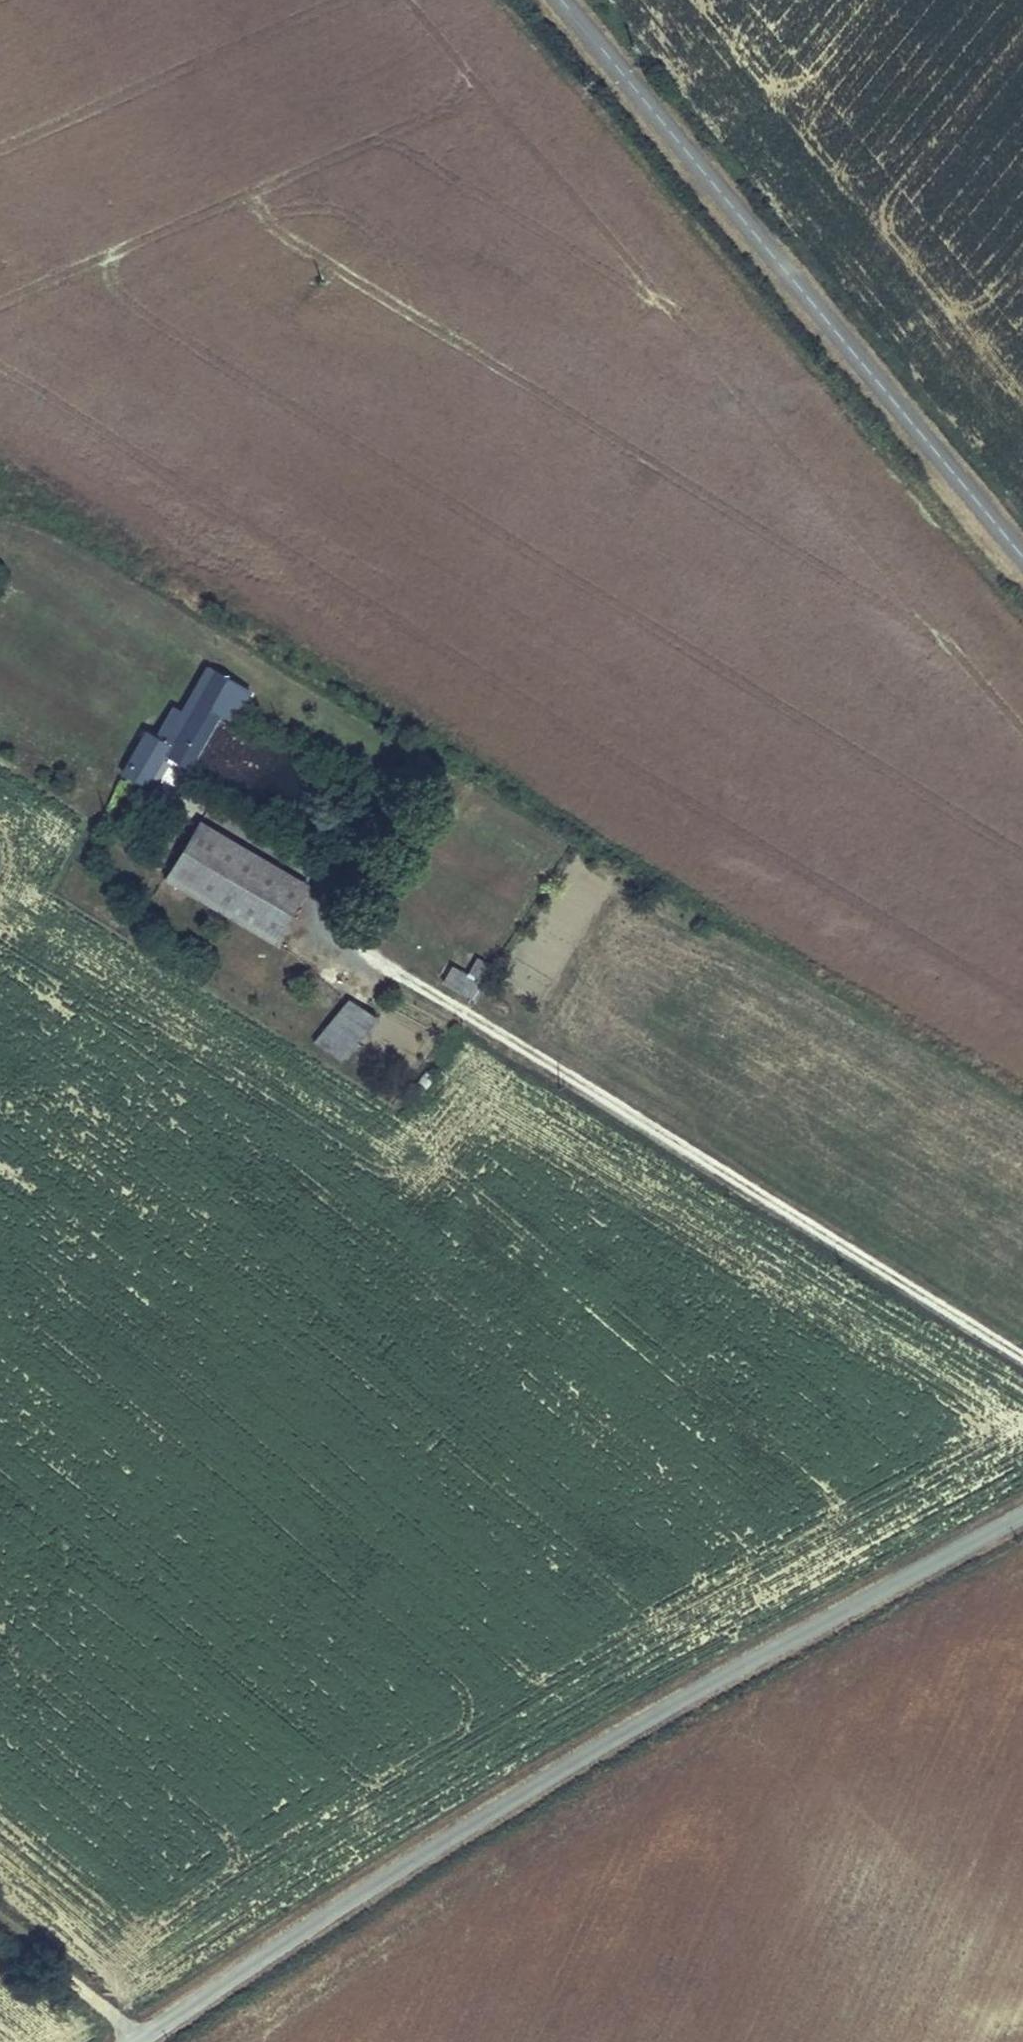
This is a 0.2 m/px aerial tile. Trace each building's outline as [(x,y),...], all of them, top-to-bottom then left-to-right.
[(185,754),(232,667),(222,662),(186,723),(176,719),(168,733),(154,725),(128,768),(153,783),(175,748),(185,754)] [(265,688),(232,667),(185,754),(209,769),(241,712),(247,716),(251,710),(265,688)] [(234,878),(258,843),(216,817),(192,852),(234,878)] [(320,882),(258,843),(234,878),(192,852),(176,874),(285,939),(320,882)] [(443,984),(473,1001),(484,982),(453,965),(443,984)] [(340,1029),(368,1047),(385,1022),(358,1004),(340,1029)] [(355,1066),(368,1047),(340,1029),(328,1047),(355,1066)]
